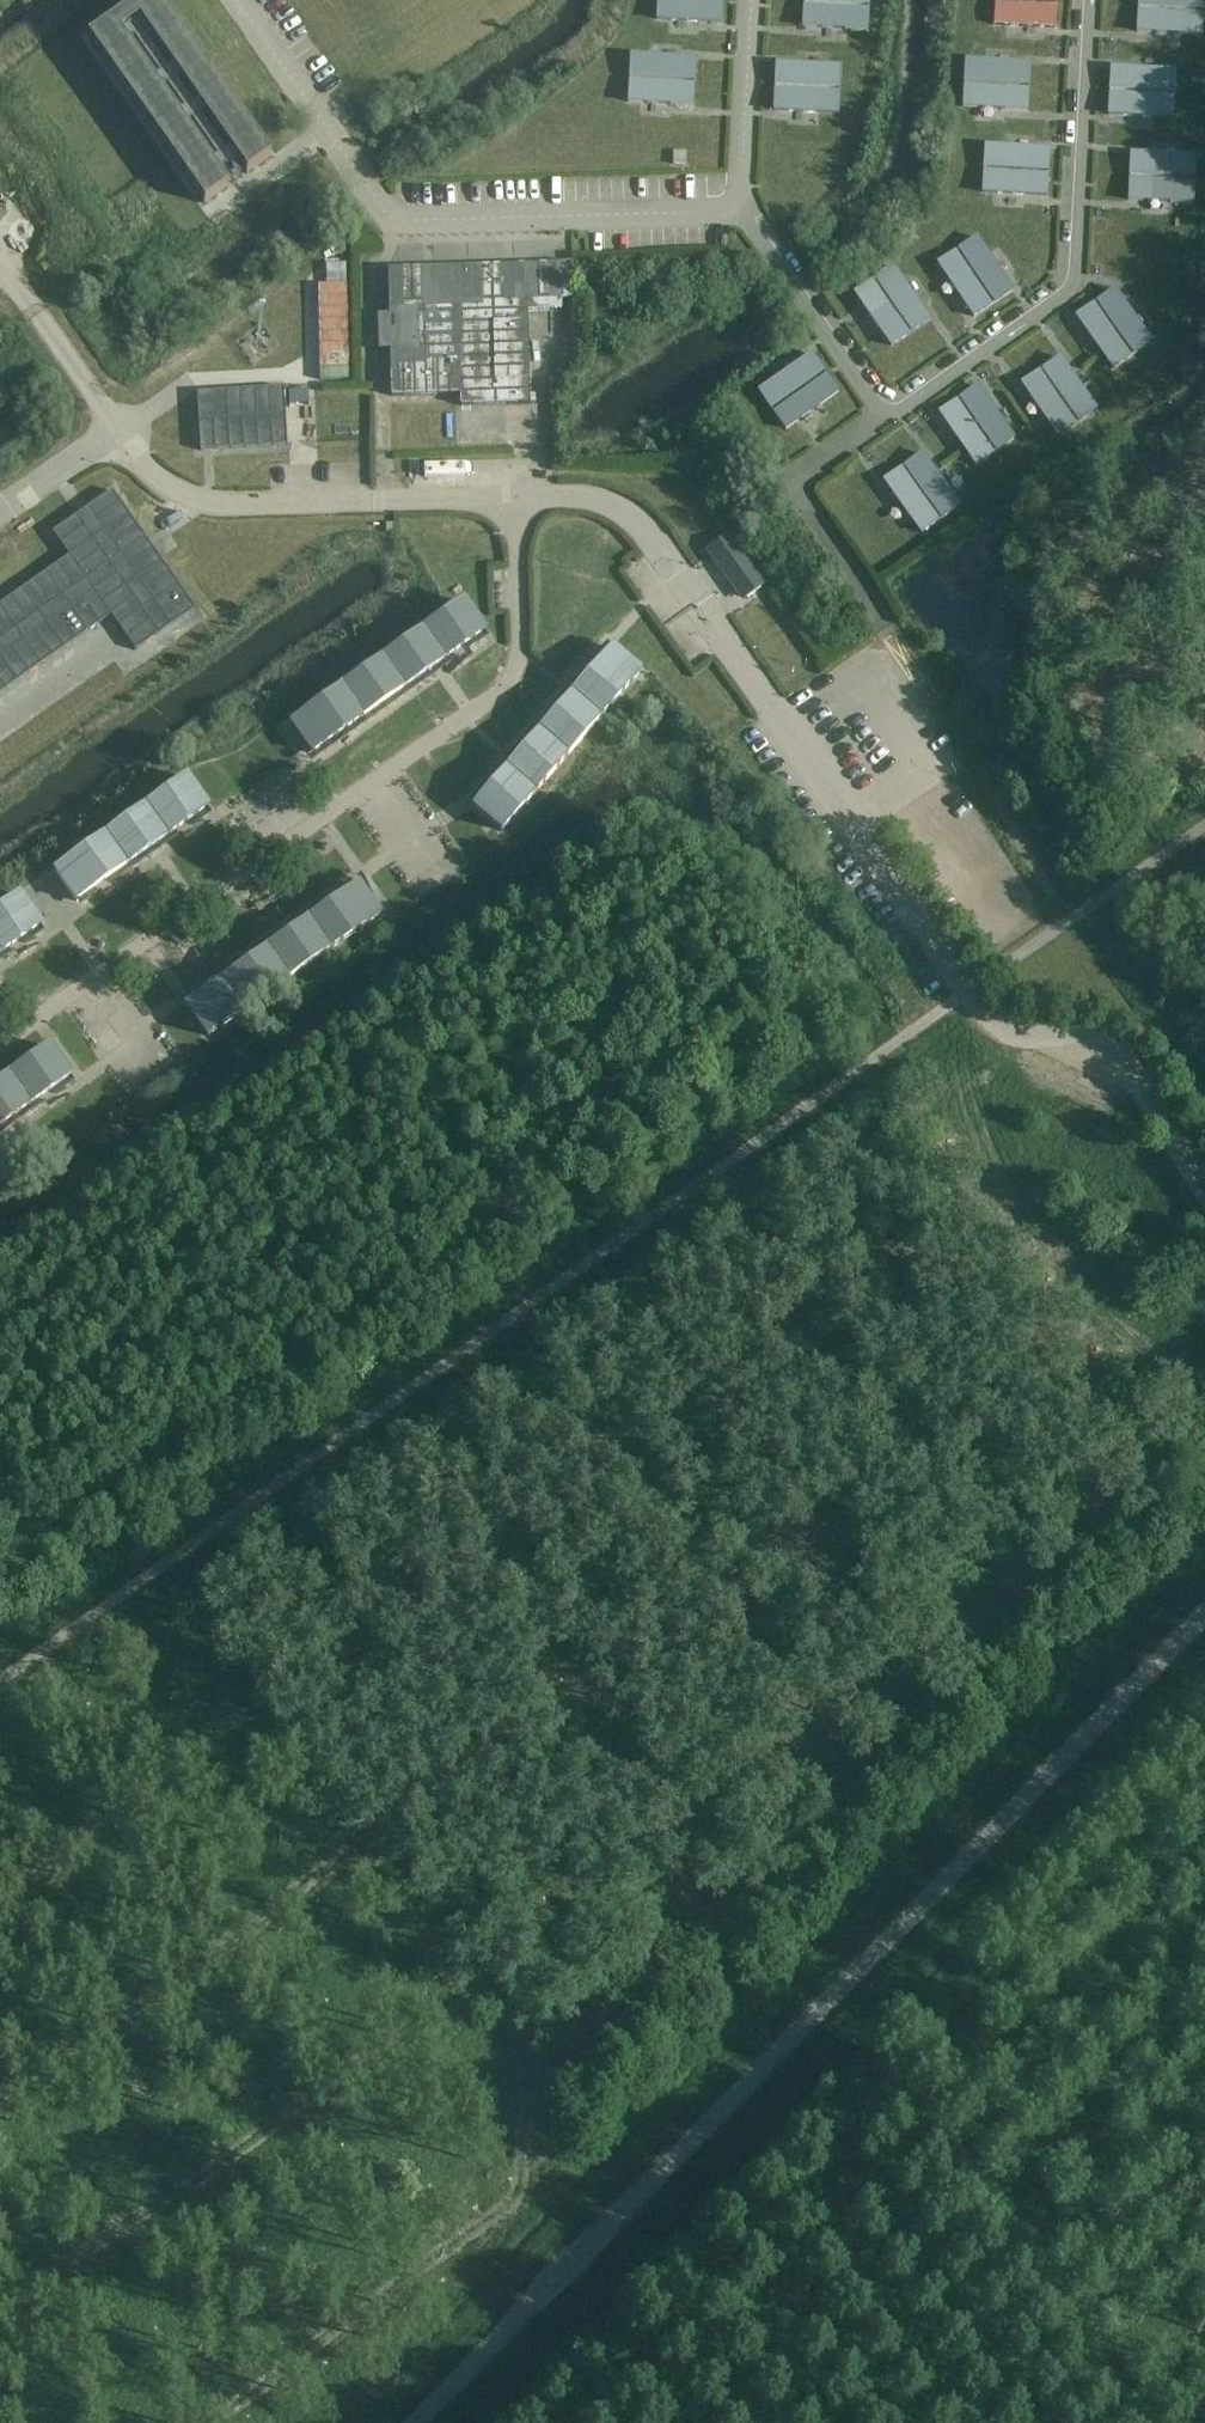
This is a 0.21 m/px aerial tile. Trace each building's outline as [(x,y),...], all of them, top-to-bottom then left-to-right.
[(270,156),(162,0),(142,0),(90,38),(205,203),(270,156)] [(655,20),(722,24),(723,0),(657,0),(655,20)] [(1137,8),(1204,12),(1204,0),(1138,0),(1137,8)] [(1056,5),(994,2),(993,26),(1055,29),(1056,5)] [(870,7),(803,3),(802,27),(868,31),(870,7)] [(1204,12),(1137,8),(1136,32),(1202,36),(1204,12)] [(696,59),(630,55),(629,79),(695,83),(696,59)] [(1032,63),(965,59),(964,83),(1030,87),(1032,63)] [(842,67),(775,64),(774,88),(840,91),(842,67)] [(1177,71),(1110,67),(1109,91),(1176,95),(1177,71)] [(695,83),(629,79),(627,103),(694,107),(695,83)] [(1030,87),(964,83),(963,107),(1029,111),(1030,87)] [(840,91),(774,88),(773,112),(839,115),(840,91)] [(1176,95),(1109,91),(1108,115),(1174,119),(1176,95)] [(1050,149),(984,146),(982,170),(1049,173),(1050,149)] [(1196,157),(1130,153),(1128,177),(1195,181),(1196,157)] [(1049,173),(982,170),(981,194),(1048,198),(1049,173)] [(1195,181),(1128,177),(1127,201),(1193,205),(1195,181)] [(1014,291),(976,237),(956,250),(994,305),(1014,291)] [(994,305),(956,250),(936,264),(974,319),(994,305)] [(573,299),(572,264),(388,269),(389,315),(377,315),(378,351),(390,350),(391,396),(460,394),(460,406),(530,404),(527,312),(562,311),(561,299),(573,299)] [(931,321),(893,266),(873,280),(911,334),(931,321)] [(911,334),(873,280),(853,294),(891,348),(911,334)] [(1153,343),(1115,289),(1095,302),(1133,357),(1153,343)] [(1133,357),(1095,302),(1075,316),(1113,371),(1133,357)] [(772,412),(826,373),(812,354),(758,392),(772,412)] [(1098,411),(1060,356),(1041,370),(1079,425),(1098,411)] [(1079,425),(1041,370),(1021,384),(1059,438),(1079,425)] [(786,432),(840,393),(826,373),(772,412),(786,432)] [(1016,440),(978,386),(958,399),(996,454),(1016,440)] [(287,445),(284,387),(197,392),(200,450),(287,445)] [(996,454),(958,399),(938,413),(976,468),(996,454)] [(961,507),(923,453),(903,466),(941,521),(961,507)] [(941,521),(903,466),(883,480),(921,535),(941,521)] [(0,604),(0,693),(111,615),(135,650),(195,609),(112,491),(53,532),(69,556),(0,604)] [(759,587),(761,585),(749,568),(751,567),(741,553),(739,555),(727,538),(710,550),(743,598),(745,596),(747,598),(760,589),(759,587)] [(291,723),(304,742),(313,754),(485,633),(463,602),(291,723)] [(612,648),(474,806),(473,807),(502,831),(640,673),(612,648)] [(55,871),(77,902),(208,809),(186,778),(55,871)] [(359,885),(186,1006),(208,1037),(380,916),(367,897),(359,885)] [(41,927),(20,896),(0,909),(0,956),(41,927)] [(0,1082),(0,1128),(71,1077),(49,1046),(0,1082)]
